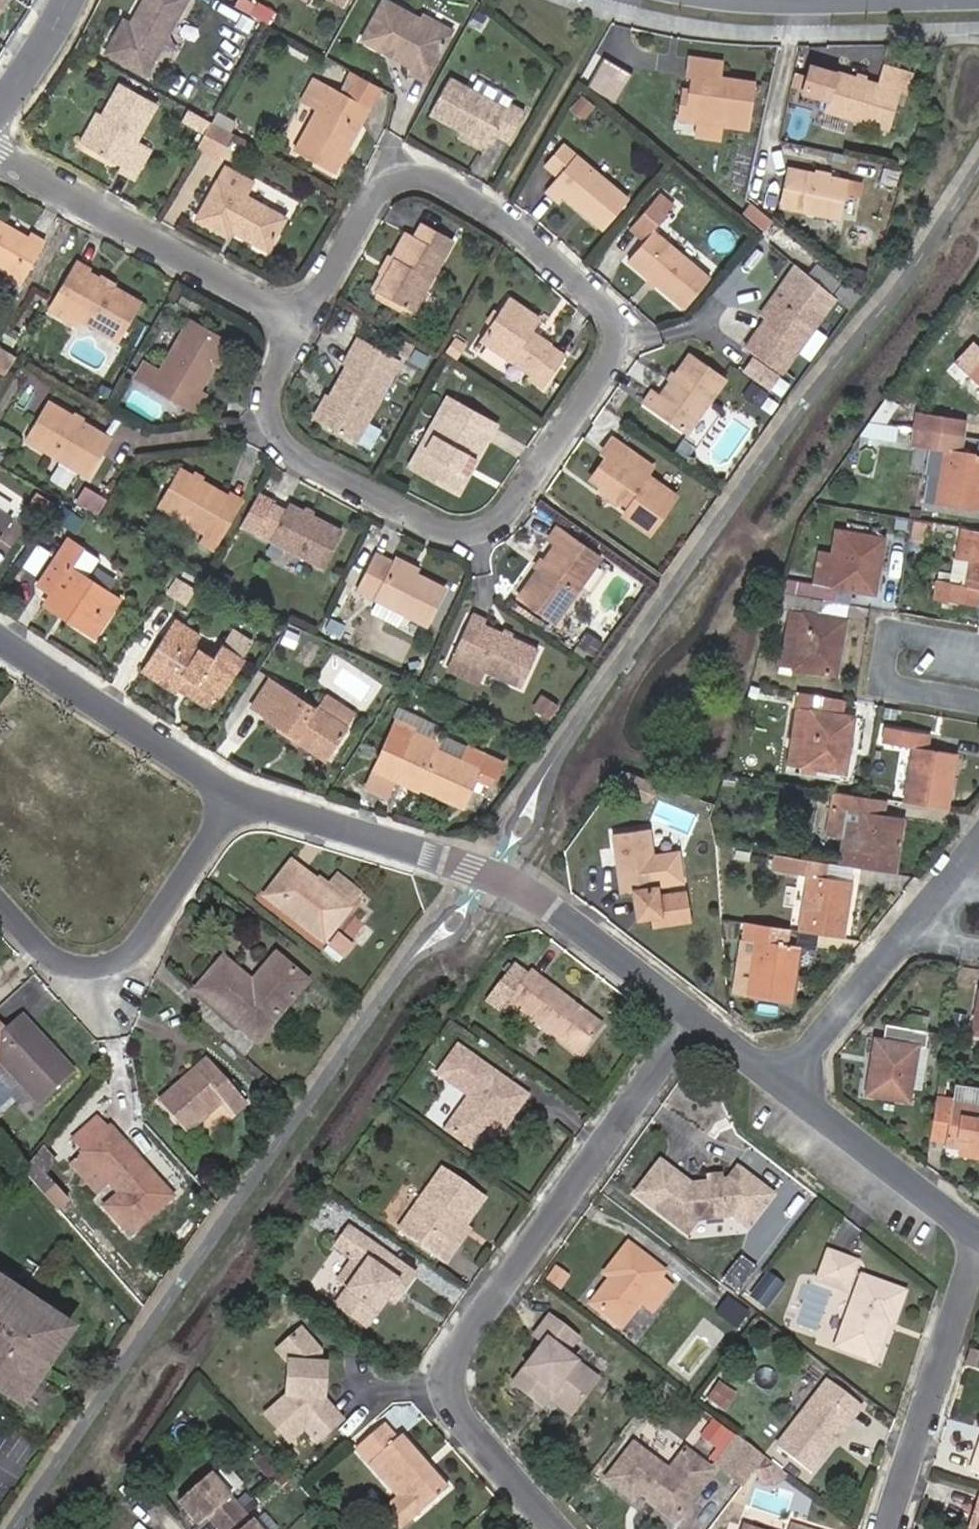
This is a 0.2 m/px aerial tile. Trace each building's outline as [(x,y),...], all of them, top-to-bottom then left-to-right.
[(188,1),(186,0),(145,0),(129,28),(123,24),(106,54),(144,76),(188,1)] [(233,9),(249,17),(255,7),(243,0),(238,0),(233,9)] [(448,38),(381,2),(359,41),(384,54),(391,52),(397,56),(397,61),(413,69),(410,75),(424,82),(448,38)] [(689,73),(686,96),(677,95),(674,114),(742,125),(749,81),(715,76),(717,61),(684,55),(681,72),(689,73)] [(603,58),(585,90),(612,105),(631,73),(603,58)] [(875,85),(835,73),(834,75),(810,68),(806,80),(803,88),(802,93),(826,100),(822,112),(885,131),(898,92),(909,95),(914,78),(881,67),(875,85)] [(366,112),(379,89),(350,73),(338,96),(366,112)] [(800,77),(797,85),(803,88),(806,80),(800,77)] [(428,115),(485,146),(490,137),(504,145),(522,112),(508,104),(505,110),(448,79),(428,115)] [(366,112),(338,96),(314,83),(303,102),(316,110),(292,154),(332,176),(366,112)] [(104,119),(88,148),(125,169),(122,174),(136,182),(154,150),(140,142),(159,109),(122,88),(104,119)] [(188,128),(204,136),(211,123),(195,115),(188,128)] [(237,125),(217,115),(213,124),(232,135),(237,125)] [(84,146),(88,148),(104,119),(100,117),(84,146)] [(220,158),(232,135),(213,124),(211,123),(204,136),(198,147),(220,158)] [(601,229),(627,197),(562,145),(544,167),(556,177),(545,192),(557,201),(560,197),(601,229)] [(901,172),(887,168),(883,180),(897,184),(901,172)] [(196,224),(228,241),(231,235),(267,254),(285,222),(245,200),(253,185),(225,169),(196,224)] [(859,188),(843,184),(787,170),(779,207),(835,220),(840,196),(856,200),(859,188)] [(706,278),(650,231),(666,211),(652,199),(628,228),(642,240),(625,261),(681,308),(706,278)] [(411,313),(437,263),(451,238),(419,221),(411,236),(406,232),(392,258),(373,293),(411,313)] [(10,269),(7,275),(22,284),(46,240),(31,232),(27,238),(0,223),(0,264),(10,269)] [(373,293),(392,258),(386,254),(367,290),(373,293)] [(105,278),(92,270),(93,268),(78,259),(55,300),(83,317),(123,339),(144,300),(118,286),(105,278)] [(837,303),(795,268),(771,300),(778,305),(766,322),(746,349),(783,377),(837,303)] [(105,278),(118,286),(120,283),(106,275),(105,278)] [(478,337),(528,372),(526,375),(542,386),(565,352),(532,329),(538,320),(506,297),(478,337)] [(83,317),(55,300),(51,306),(79,323),(83,317)] [(778,305),(771,300),(759,317),(766,322),(778,305)] [(197,390),(227,341),(190,319),(160,368),(145,359),(135,375),(196,411),(205,395),(197,390)] [(0,346),(0,371),(7,375),(18,356),(0,346)] [(354,351),(315,418),(354,440),(392,374),(354,351)] [(685,433),(723,377),(686,352),(658,392),(651,387),(641,402),(685,433)] [(978,387),(978,369),(969,379),(978,387)] [(772,393),(781,381),(766,371),(758,383),(772,393)] [(770,397),(748,381),(740,392),(761,408),(770,397)] [(792,390),(781,381),(772,393),(784,402),(792,390)] [(433,435),(452,401),(447,398),(420,447),(429,453),(437,437),(433,435)] [(886,400),(871,421),(894,425),(897,402),(886,400)] [(466,454),(474,458),(493,425),(452,401),(433,435),(437,437),(429,453),(420,447),(409,467),(446,488),(466,454)] [(27,442),(89,479),(111,442),(49,406),(27,442)] [(700,414),(688,435),(701,441),(712,421),(700,414)] [(915,429),(965,436),(968,421),(917,414),(915,429)] [(871,421),(860,436),(900,442),(901,426),(894,425),(871,421)] [(965,436),(915,429),(913,445),(927,447),(919,500),(977,510),(978,500),(978,455),(963,453),(965,436)] [(632,464),(638,456),(610,436),(600,451),(605,454),(591,473),(591,481),(600,487),(599,495),(611,503),(620,499),(626,504),(621,512),(647,531),(673,493),(641,471),(632,464)] [(874,458),(863,453),(856,468),(866,473),(874,458)] [(455,493),(474,458),(466,454),(446,488),(455,493)] [(647,463),(638,456),(632,464),(641,471),(647,463)] [(240,503),(179,468),(158,504),(204,531),(200,540),(214,548),(240,503)] [(75,510),(64,504),(55,518),(67,525),(75,510)] [(257,533),(315,562),(324,567),(343,532),(330,525),(291,505),(287,512),(272,504),(257,533)] [(12,518),(0,510),(0,536),(12,518)] [(75,510),(67,525),(73,529),(82,514),(75,510)] [(913,520),(909,538),(923,541),(926,522),(913,520)] [(555,543),(516,595),(555,625),(603,560),(556,525),(547,537),(555,543)] [(960,528),(955,558),(968,560),(963,586),(937,581),(934,598),(978,605),(978,600),(978,532),(960,528)] [(850,603),(853,589),(875,594),(885,538),(842,530),(838,555),(832,586),(822,584),(796,579),(794,593),(823,598),(850,603)] [(74,612),(69,622),(94,638),(118,601),(86,579),(100,559),(68,537),(37,584),(50,592),(48,595),(74,612)] [(395,564),(375,554),(357,588),(427,624),(445,589),(415,574),(398,566),(395,564)] [(832,586),(838,555),(828,554),(822,584),(832,586)] [(395,564),(398,566),(415,574),(418,569),(397,558),(395,564)] [(190,590),(177,581),(169,593),(182,601),(190,590)] [(195,593),(190,590),(182,601),(187,605),(195,593)] [(838,675),(847,618),(821,614),(823,598),(794,593),(792,593),(782,591),(780,607),(791,609),(782,665),(838,675)] [(42,604),(69,622),(74,612),(48,595),(42,604)] [(823,598),(821,614),(847,618),(850,603),(823,598)] [(538,651),(482,626),(485,622),(470,614),(451,653),(454,654),(446,670),(476,683),(483,668),(521,685),(538,651)] [(183,678),(211,696),(218,701),(245,661),(221,645),(211,660),(192,647),(199,637),(174,621),(141,672),(174,693),(176,689),(183,678)] [(231,627),(220,641),(239,655),(250,641),(231,627)] [(592,637),(584,648),(591,654),(599,642),(592,637)] [(303,650),(285,640),(277,655),(295,665),(303,650)] [(204,707),(211,696),(183,678),(176,689),(204,707)] [(315,710),(270,680),(250,710),(327,761),(349,727),(346,725),(354,714),(325,695),(315,710)] [(842,714),(845,699),(801,692),(789,762),(845,771),(854,717),(842,714)] [(532,706),(538,710),(547,697),(540,693),(532,706)] [(547,697),(538,710),(549,718),(558,705),(547,697)] [(386,798),(392,783),(397,774),(420,784),(418,789),(461,809),(475,778),(490,785),(492,779),(496,781),(504,763),(469,748),(465,756),(392,724),(363,788),(386,798)] [(905,801),(947,807),(956,753),(929,749),(931,734),(884,726),(881,741),(914,746),(905,801)] [(416,794),(417,789),(418,789),(420,784),(397,774),(392,783),(416,794)] [(888,798),(833,789),(831,806),(826,832),(844,835),(840,864),(893,873),(902,817),(886,814),(888,798)] [(693,813),(677,809),(675,819),(690,824),(693,813)] [(660,899),(648,827),(617,833),(626,892),(637,890),(642,917),(663,913),(665,924),(694,919),(689,893),(660,899)] [(801,930),(844,937),(852,882),(827,878),(829,862),(777,853),(774,869),(808,875),(801,930)] [(349,907),(326,890),(290,863),(262,899),(342,959),(353,946),(335,931),(352,909),(349,907)] [(326,890),(349,907),(360,892),(337,875),(326,890)] [(790,928),(745,922),(735,991),(791,999),(799,944),(788,943),(790,928)] [(256,1045),(309,984),(275,955),(252,982),(224,958),(194,992),(223,1016),(256,1045)] [(603,1026),(530,971),(529,971),(515,961),(514,961),(484,1000),(500,1011),(507,1001),(581,1056),(603,1026)] [(977,989),(969,1031),(978,1032),(978,989),(977,989)] [(43,1051),(49,1045),(23,1017),(17,1022),(43,1051)] [(0,1026),(0,1062),(39,1104),(74,1072),(49,1045),(43,1051),(17,1022),(6,1032),(0,1026)] [(908,1101),(911,1085),(910,1085),(918,1042),(926,1043),(928,1029),(887,1023),(885,1036),(877,1034),(867,1094),(908,1101)] [(918,1086),(926,1043),(918,1042),(910,1085),(911,1085),(918,1086)] [(472,1100),(448,1135),(479,1157),(500,1126),(506,1130),(529,1097),(460,1050),(441,1078),(472,1100)] [(247,1105),(208,1059),(158,1102),(186,1134),(222,1103),(233,1116),(247,1105)] [(930,1136),(946,1139),(945,1142),(962,1145),(978,1148),(978,1105),(978,1101),(978,1088),(955,1083),(952,1100),(936,1098),(930,1136)] [(70,1142),(81,1154),(110,1128),(99,1116),(70,1142)] [(108,1184),(119,1195),(104,1209),(129,1237),(173,1198),(110,1128),(81,1154),(108,1184)] [(962,1145),(961,1150),(978,1153),(978,1148),(962,1145)] [(95,1195),(108,1184),(81,1154),(69,1166),(95,1195)] [(721,1187),(709,1189),(709,1184),(691,1187),(659,1163),(635,1196),(687,1235),(697,1221),(703,1224),(729,1221),(730,1218),(747,1231),(772,1197),(735,1169),(727,1180),(720,1181),(721,1182),(721,1187)] [(447,1268),(457,1253),(449,1247),(463,1227),(467,1230),(487,1202),(447,1173),(402,1235),(447,1268)] [(721,1187),(721,1182),(720,1181),(720,1175),(708,1177),(709,1184),(709,1189),(721,1187)] [(449,1247),(457,1253),(471,1233),(467,1230),(463,1227),(449,1247)] [(395,1285),(404,1291),(415,1277),(350,1231),(337,1249),(354,1261),(339,1282),(349,1289),(335,1308),(364,1328),(385,1299),(395,1285)] [(590,1304),(620,1328),(640,1303),(659,1279),(664,1273),(629,1246),(605,1276),(614,1282),(609,1288),(605,1285),(590,1304)] [(815,1279),(848,1292),(859,1264),(825,1251),(815,1279)] [(567,1277),(554,1269),(547,1280),(559,1289),(567,1277)] [(744,1278),(732,1269),(722,1282),(735,1291),(744,1278)] [(858,1278),(831,1348),(872,1364),(887,1324),(893,1327),(905,1297),(858,1278)] [(652,1312),(671,1288),(659,1279),(640,1303),(652,1312)] [(394,1306),(404,1291),(395,1285),(385,1299),(394,1306)] [(772,1295),(759,1285),(750,1297),(763,1307),(772,1295)] [(0,1286),(0,1390),(10,1396),(57,1323),(0,1286)] [(742,1313),(734,1307),(728,1315),(736,1321),(742,1313)] [(545,1390),(572,1411),(594,1381),(562,1356),(575,1339),(545,1317),(530,1338),(539,1345),(508,1386),(534,1405),(545,1390)] [(317,1348),(303,1328),(280,1350),(292,1362),(285,1394),(264,1413),(287,1440),(303,1426),(315,1441),(340,1419),(321,1398),(322,1386),(318,1383),(318,1376),(322,1374),(323,1362),(316,1362),(317,1348)] [(978,1374),(978,1356),(974,1355),(969,1371),(978,1374)] [(845,1434),(864,1408),(824,1378),(774,1446),(814,1476),(834,1449),(832,1439),(834,1436),(845,1434)] [(567,1417),(572,1411),(545,1390),(534,1405),(540,1410),(546,1402),(567,1417)] [(399,1500),(412,1516),(445,1488),(428,1468),(423,1472),(415,1463),(421,1459),(401,1435),(395,1439),(381,1423),(353,1447),(399,1500)] [(764,1458),(736,1436),(714,1464),(741,1486),(764,1458)] [(677,1522),(715,1472),(685,1451),(669,1472),(635,1446),(608,1481),(636,1502),(641,1496),(677,1522)] [(973,1455),(967,1478),(978,1482),(978,1452),(978,1456),(973,1455)] [(783,1480),(785,1475),(774,1466),(760,1471),(765,1486),(783,1480)] [(175,1499),(202,1528),(259,1528),(207,1470),(175,1499)] [(412,1516),(399,1500),(384,1513),(397,1528),(412,1516)] [(974,1515),(969,1528),(978,1528),(978,1516),(974,1515)]
